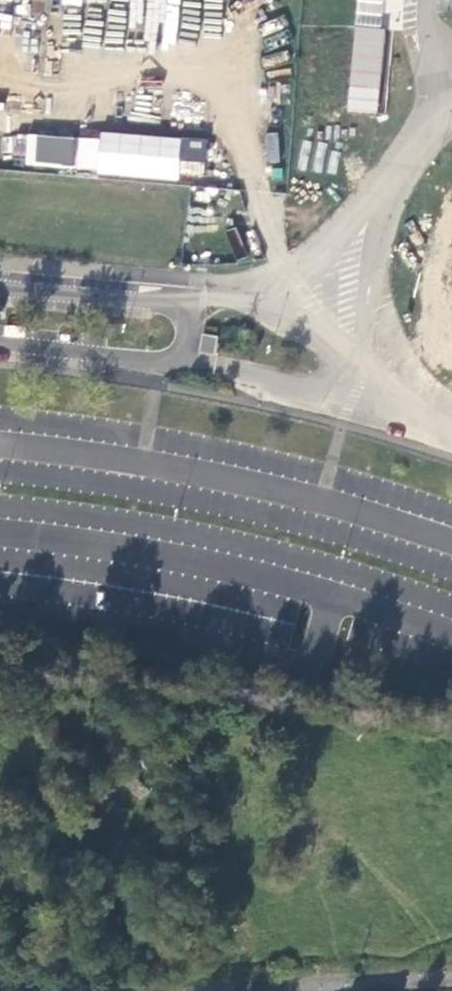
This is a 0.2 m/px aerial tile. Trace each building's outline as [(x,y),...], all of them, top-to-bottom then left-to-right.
[(204,181),(207,139),(99,131),(99,138),(26,133),(24,168),(204,181)]
